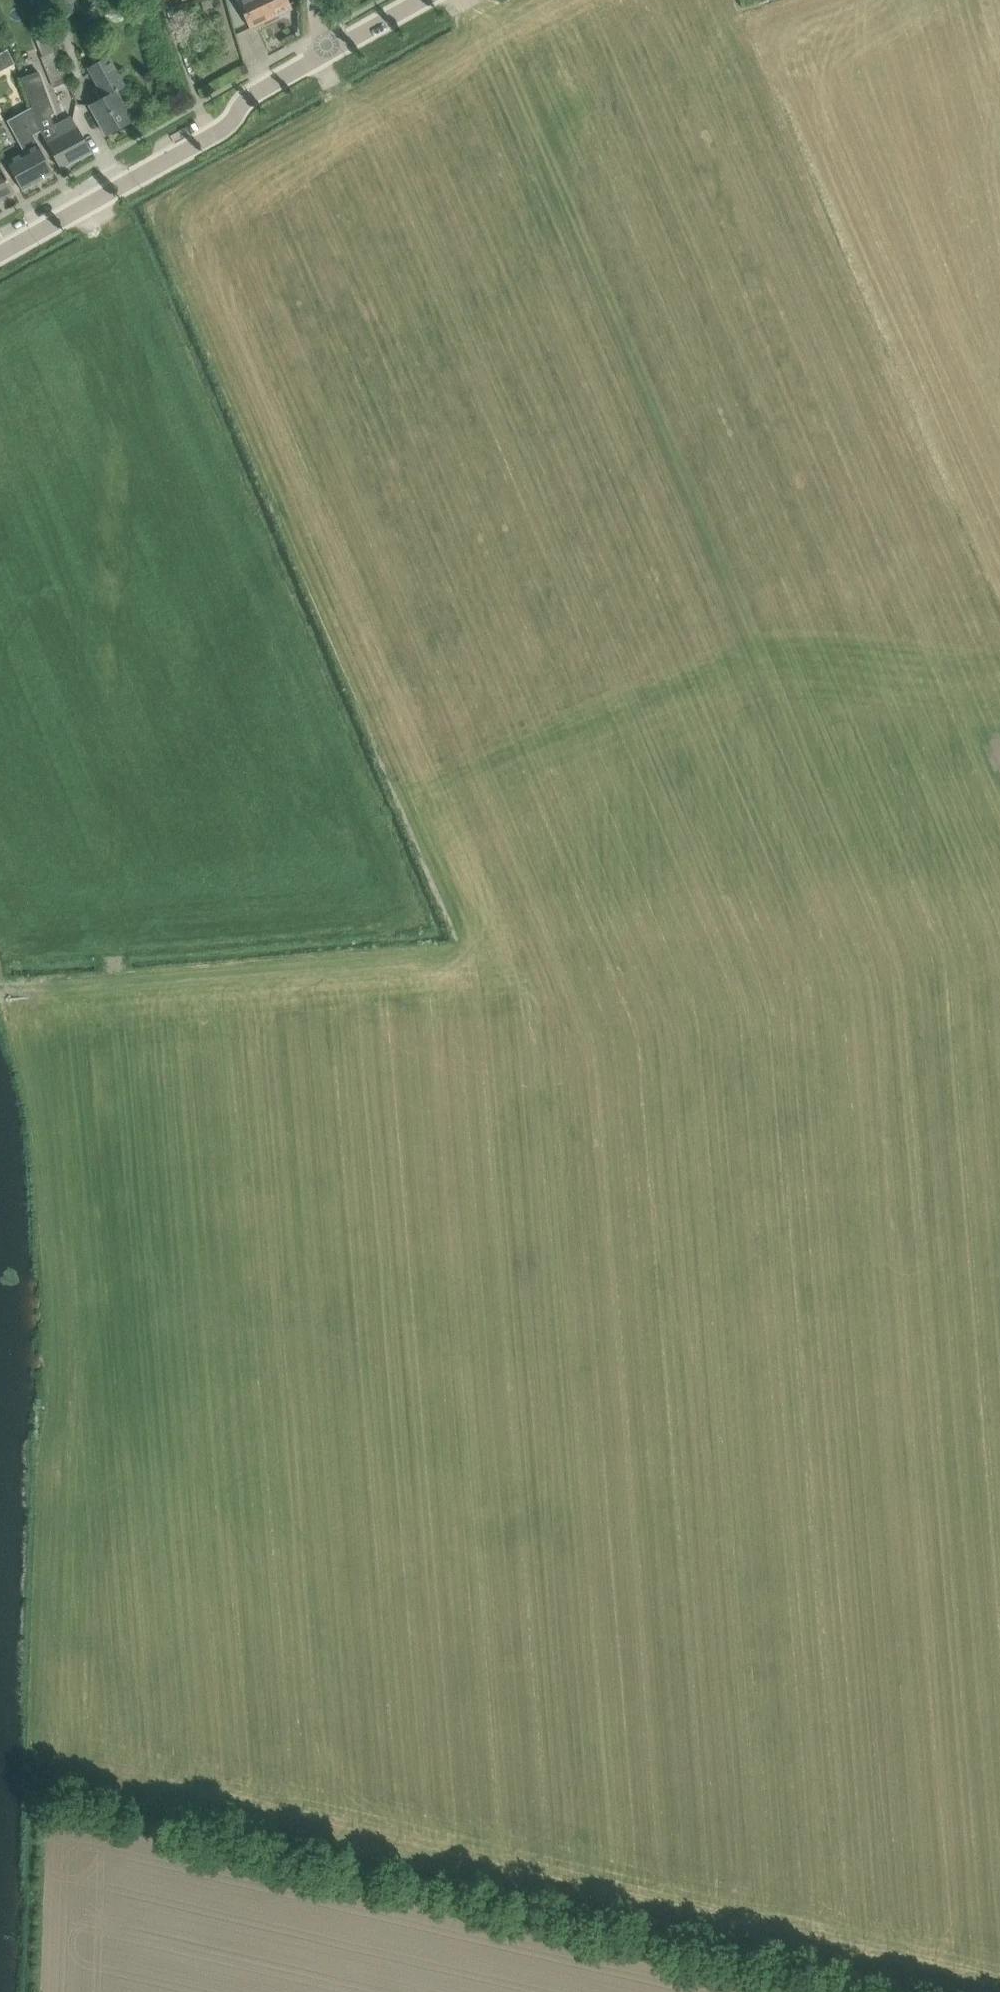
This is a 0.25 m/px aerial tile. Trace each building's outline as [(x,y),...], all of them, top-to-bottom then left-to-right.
[(42,14),(46,23),(81,9),(77,0),(37,0),(42,14)] [(237,1),(250,28),(271,18),(263,0),(237,0),(237,1)] [(271,18),(292,8),(289,0),(263,0),(271,18)] [(34,17),(33,28),(38,40),(36,40),(43,57),(42,57),(54,87),(69,81),(57,51),(46,23),(42,14),(34,17)] [(15,64),(8,49),(1,53),(8,67),(15,64)] [(90,105),(106,135),(133,121),(117,92),(126,86),(109,55),(87,68),(100,99),(90,105)] [(39,71),(21,77),(42,132),(42,133),(47,142),(61,169),(91,153),(77,126),(71,117),(56,125),(51,114),(54,113),(39,71)] [(38,144),(7,162),(22,190),(53,173),(38,144)] [(15,194),(0,170),(0,202),(15,194)]
